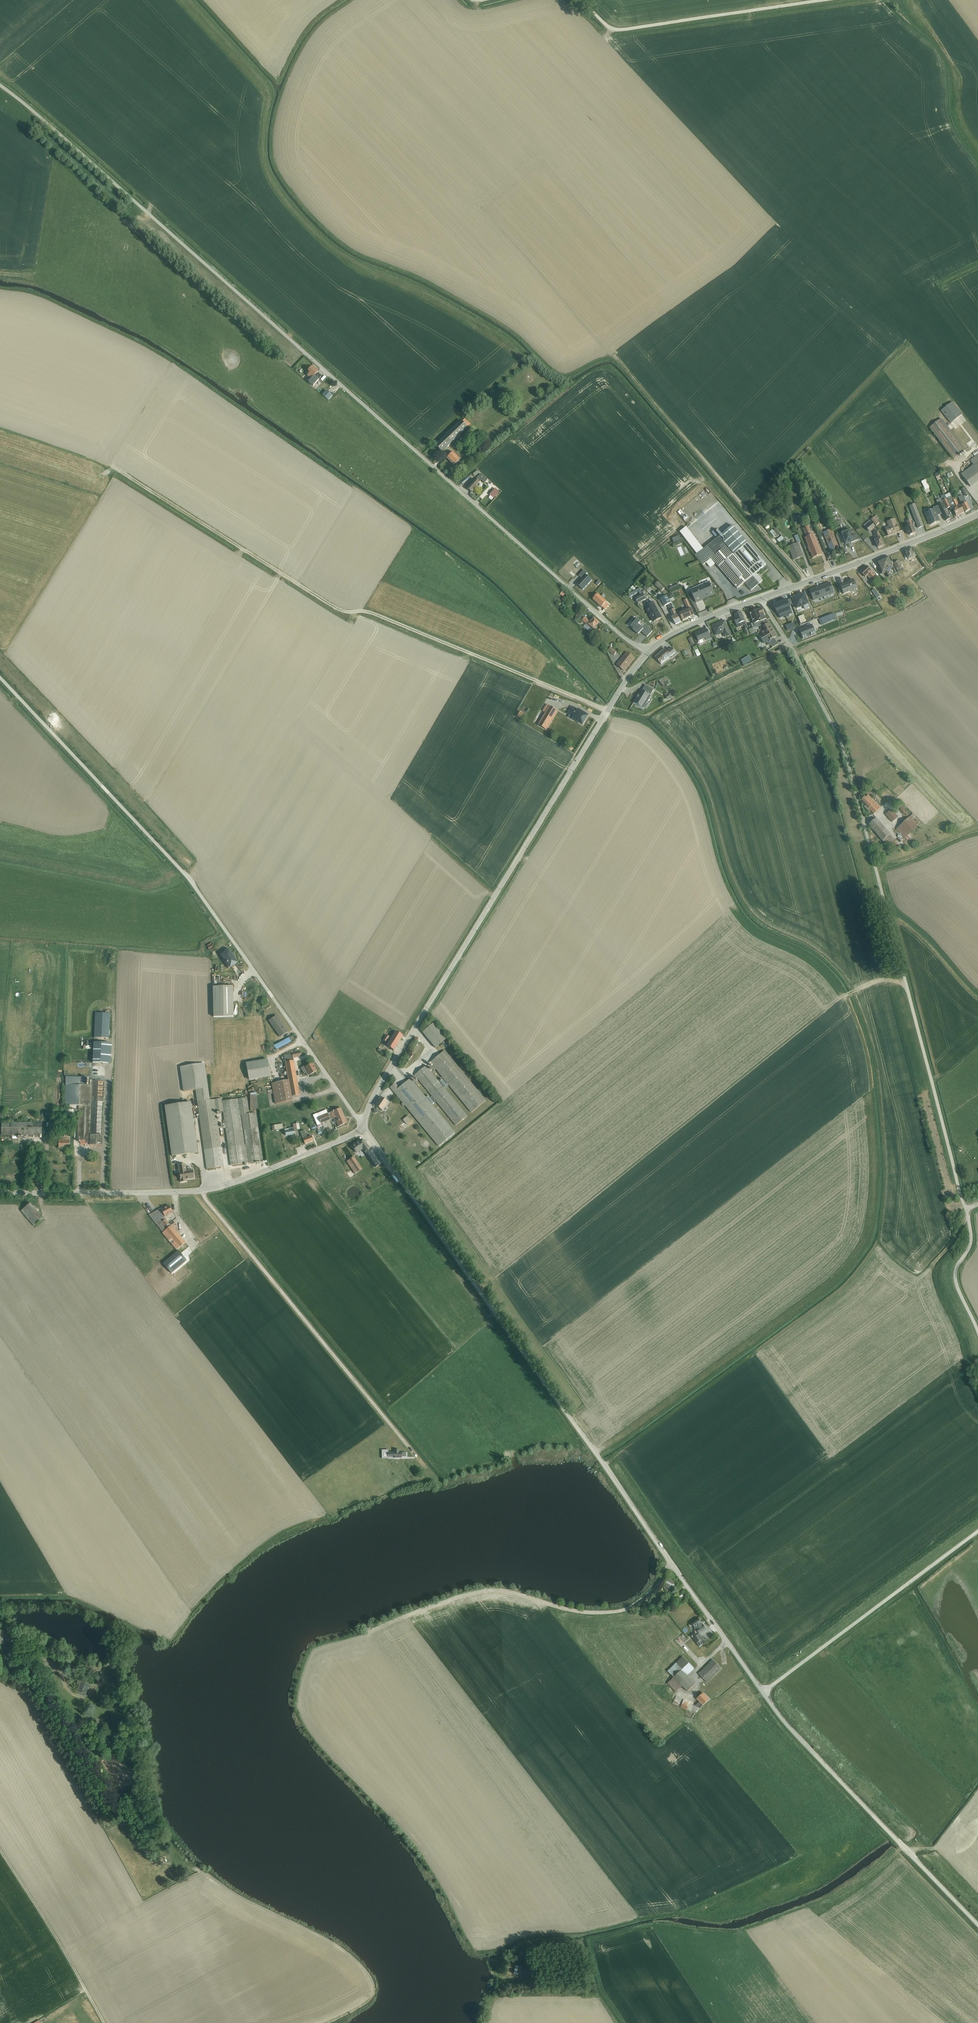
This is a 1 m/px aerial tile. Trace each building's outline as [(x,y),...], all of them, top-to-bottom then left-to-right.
[(312,380),(309,383),(313,386),(319,380),(314,375),(317,372),(313,368),(307,375),(312,380)] [(328,400),(333,395),(328,389),(322,394),(328,400)] [(457,418),(430,445),(439,454),(466,428),(457,418)] [(977,440),(977,437),(963,418),(954,425),(970,446),(977,440)] [(955,457),(963,450),(942,423),(933,430),(955,457)] [(454,450),(449,455),(457,463),(462,458),(454,450)] [(944,463),(948,459),(942,451),(938,455),(944,463)] [(977,481),(977,455),(971,460),(975,465),(962,475),(971,486),(977,481)] [(471,475),(465,482),(469,487),(476,480),(471,475)] [(482,475),(469,489),(473,493),(483,482),(487,487),(491,483),(482,475)] [(921,482),(927,493),(931,491),(926,480),(921,482)] [(950,493),(946,495),(951,507),(953,506),(955,505),(950,493)] [(925,525),(916,505),(909,508),(913,518),(915,516),(920,527),(925,525)] [(955,510),(958,515),(964,512),(962,507),(955,510)] [(929,526),(934,524),(931,518),(929,519),(926,513),(923,515),(929,526)] [(871,520),(877,526),(880,522),(878,520),(879,518),(876,515),(871,520)] [(871,520),(864,526),(869,532),(873,528),(876,532),(879,530),(871,520)] [(887,535),(898,531),(894,520),(887,523),(889,528),(885,529),(887,535)] [(911,526),(906,528),(910,536),(915,533),(911,526)] [(803,537),(811,558),(821,554),(814,535),(811,535),(808,528),(802,530),(804,537),(803,537)] [(842,533),(848,545),(856,541),(857,542),(860,540),(858,535),(853,537),(850,529),(842,533)] [(831,550),(839,547),(833,531),(825,534),(831,550)] [(875,542),(877,548),(886,545),(881,533),(876,535),(878,541),(875,542)] [(681,535),(673,538),(675,546),(683,544),(681,535)] [(711,558),(738,589),(753,577),(720,537),(696,555),(704,565),(711,558)] [(792,558),(802,555),(799,544),(789,547),(792,558)] [(911,550),(905,552),(909,560),(916,557),(914,553),(913,553),(911,550)] [(888,556),(876,562),(882,575),(886,573),(888,577),(889,577),(886,572),(883,573),(878,563),(888,559),(895,574),(897,573),(888,556)] [(888,559),(878,563),(883,573),(886,572),(889,577),(895,574),(888,559)] [(899,561),(894,564),(898,571),(898,573),(904,570),(899,561)] [(867,566),(861,572),(866,578),(868,576),(873,581),(877,577),(867,566)] [(576,586),(582,592),(592,581),(586,575),(576,586)] [(842,579),(838,581),(841,587),(843,593),(844,595),(857,590),(856,586),(857,585),(856,582),(855,583),(854,580),(848,582),(849,583),(845,585),(842,579)] [(716,596),(710,582),(690,590),(696,604),(716,596)] [(659,583),(655,586),(661,592),(665,589),(659,583)] [(831,583),(820,587),(824,597),(834,593),(831,583)] [(820,587),(810,591),(814,601),(824,597),(820,587)] [(631,598),(642,592),(640,588),(629,594),(631,598)] [(875,590),(872,592),(877,599),(880,597),(875,590)] [(598,591),(592,596),(601,605),(607,600),(598,591)] [(643,594),(636,598),(639,604),(646,601),(643,594)] [(803,607),(805,610),(810,608),(804,594),(793,599),(797,609),(803,607)] [(668,597),(658,602),(662,608),(671,603),(668,597)] [(687,605),(690,610),(680,614),(683,621),(696,616),(690,599),(685,601),(686,606),(687,605)] [(787,600),(781,603),(785,614),(792,611),(787,600)] [(612,601),(605,607),(610,613),(618,607),(612,601)] [(654,602),(648,606),(649,608),(647,610),(654,623),(662,619),(654,602)] [(781,603),(774,605),(776,612),(777,611),(778,614),(779,616),(785,614),(781,603)] [(748,613),(752,625),(759,623),(758,618),(765,616),(763,608),(748,613)] [(711,609),(699,613),(700,618),(713,613),(711,609)] [(681,622),(675,610),(671,612),(674,617),(672,618),(676,625),(681,622)] [(575,618),(580,622),(585,616),(580,612),(575,618)] [(832,614),(819,619),(821,625),(827,623),(834,620),(836,619),(834,614),(832,614)] [(587,615),(582,620),(591,629),(599,622),(593,616),(590,619),(587,615)] [(648,637),(653,632),(637,616),(632,621),(634,623),(631,626),(640,635),(642,632),(648,637)] [(744,626),(740,616),(733,619),(738,629),(744,626)] [(725,620),(712,625),(717,639),(721,637),(722,639),(731,635),(725,620)] [(767,623),(762,626),(770,640),(775,637),(767,623)] [(812,625),(800,630),(803,639),(816,634),(812,625)] [(694,634),(699,645),(714,639),(709,628),(694,634)] [(609,651),(614,656),(618,652),(612,647),(609,651)] [(665,650),(655,658),(660,663),(667,656),(670,659),(676,653),(670,648),(666,652),(665,650)] [(628,653),(617,665),(623,671),(634,659),(628,653)] [(634,703),(643,708),(653,691),(648,688),(644,694),(641,692),(634,703)] [(571,706),(567,713),(574,718),(573,719),(584,726),(590,716),(579,709),(578,711),(571,706)] [(550,707),(538,726),(547,731),(558,712),(550,707)] [(867,794),(864,797),(866,806),(871,811),(877,806),(867,794)] [(891,809),(884,815),(891,823),(898,816),(891,809)] [(878,817),(870,823),(886,844),(894,838),(878,817)] [(909,817),(895,830),(905,839),(918,827),(909,817)] [(229,969),(239,962),(229,948),(221,953),(224,959),(223,960),(229,969)] [(213,986),(213,1017),(234,1017),(234,985),(213,986)] [(289,1030),(278,1015),(271,1020),(281,1035),(289,1030)] [(434,1023),(422,1032),(435,1048),(447,1040),(434,1023)] [(386,1048),(392,1051),(401,1036),(395,1032),(386,1048)] [(290,1037),(274,1045),(277,1050),(292,1042),(290,1037)] [(300,1096),(294,1061),(301,1060),(300,1054),(283,1057),(287,1079),(273,1081),(273,1083),(277,1107),(294,1104),(293,1098),(300,1096)] [(484,1103),(444,1054),(430,1065),(470,1114),(484,1103)] [(269,1059),(247,1062),(250,1080),(271,1077),(269,1059)] [(204,1063),(178,1067),(182,1092),(194,1090),(196,1104),(209,1102),(204,1063)] [(318,1073),(314,1066),(308,1069),(312,1076),(318,1073)] [(464,1118),(425,1069),(415,1077),(455,1126),(464,1118)] [(454,1135),(410,1081),(400,1090),(444,1143),(454,1135)] [(101,1146),(103,1082),(90,1082),(90,1086),(64,1085),(64,1106),(77,1106),(77,1112),(64,1112),(64,1117),(75,1118),(75,1142),(88,1143),(88,1145),(101,1146)] [(389,1101),(383,1097),(377,1106),(383,1110),(389,1101)] [(230,1166),(261,1162),(255,1114),(249,1115),(246,1099),(221,1102),(221,1098),(209,1102),(196,1104),(194,1104),(201,1150),(220,1148),(215,1114),(223,1113),(230,1166)] [(192,1103),(164,1108),(172,1159),(200,1155),(192,1103)] [(343,1111),(315,1121),(317,1126),(336,1119),(340,1129),(348,1125),(343,1111)] [(406,1124),(411,1120),(408,1115),(402,1119),(406,1124)] [(0,1120),(0,1134),(44,1134),(44,1120),(0,1120)] [(298,1138),(298,1127),(293,1127),(293,1131),(286,1131),(286,1136),(294,1135),(294,1138),(298,1138)] [(57,1144),(57,1150),(68,1150),(68,1137),(62,1137),(62,1144),(57,1144)] [(379,1159),(361,1137),(353,1143),(371,1165),(379,1159)] [(304,1141),(306,1146),(315,1143),(313,1138),(304,1141)] [(354,1175),(362,1169),(352,1156),(348,1159),(345,1155),(339,1160),(343,1165),(345,1163),(354,1175)] [(183,1182),(196,1180),(195,1170),(189,1171),(188,1164),(180,1165),(183,1182)] [(327,1176),(322,1181),(328,1188),(333,1183),(327,1176)] [(32,1200),(21,1209),(34,1226),(45,1217),(32,1200)] [(160,1207),(149,1216),(176,1250),(161,1262),(170,1273),(183,1263),(180,1260),(191,1251),(164,1218),(172,1212),(167,1207),(163,1211),(160,1207)] [(136,1226),(142,1232),(147,1227),(142,1221),(136,1226)] [(381,1458),(402,1458),(402,1456),(406,1456),(406,1451),(399,1451),(399,1449),(393,1449),(393,1451),(388,1451),(388,1449),(381,1449),(381,1458)] [(674,1584),(667,1581),(665,1585),(672,1589),(674,1584)] [(699,1635),(706,1630),(700,1621),(693,1627),(699,1635)] [(704,1644),(698,1650),(701,1653),(707,1648),(704,1644)] [(670,1675),(664,1680),(675,1691),(680,1686),(687,1693),(693,1687),(685,1679),(693,1671),(683,1660),(669,1673),(670,1675)] [(721,1669),(714,1660),(701,1672),(708,1680),(721,1669)] [(79,1685),(77,1691),(86,1694),(90,1683),(81,1680),(80,1681),(78,1680),(77,1684),(79,1685)] [(703,1696),(698,1699),(703,1706),(708,1703),(703,1696)] [(697,1707),(683,1702),(681,1708),(690,1711),(688,1714),(694,1716),(697,1707)] [(107,1738),(103,1740),(107,1749),(112,1746),(107,1738)] [(163,1856),(158,1860),(162,1865),(167,1862),(163,1856)]
